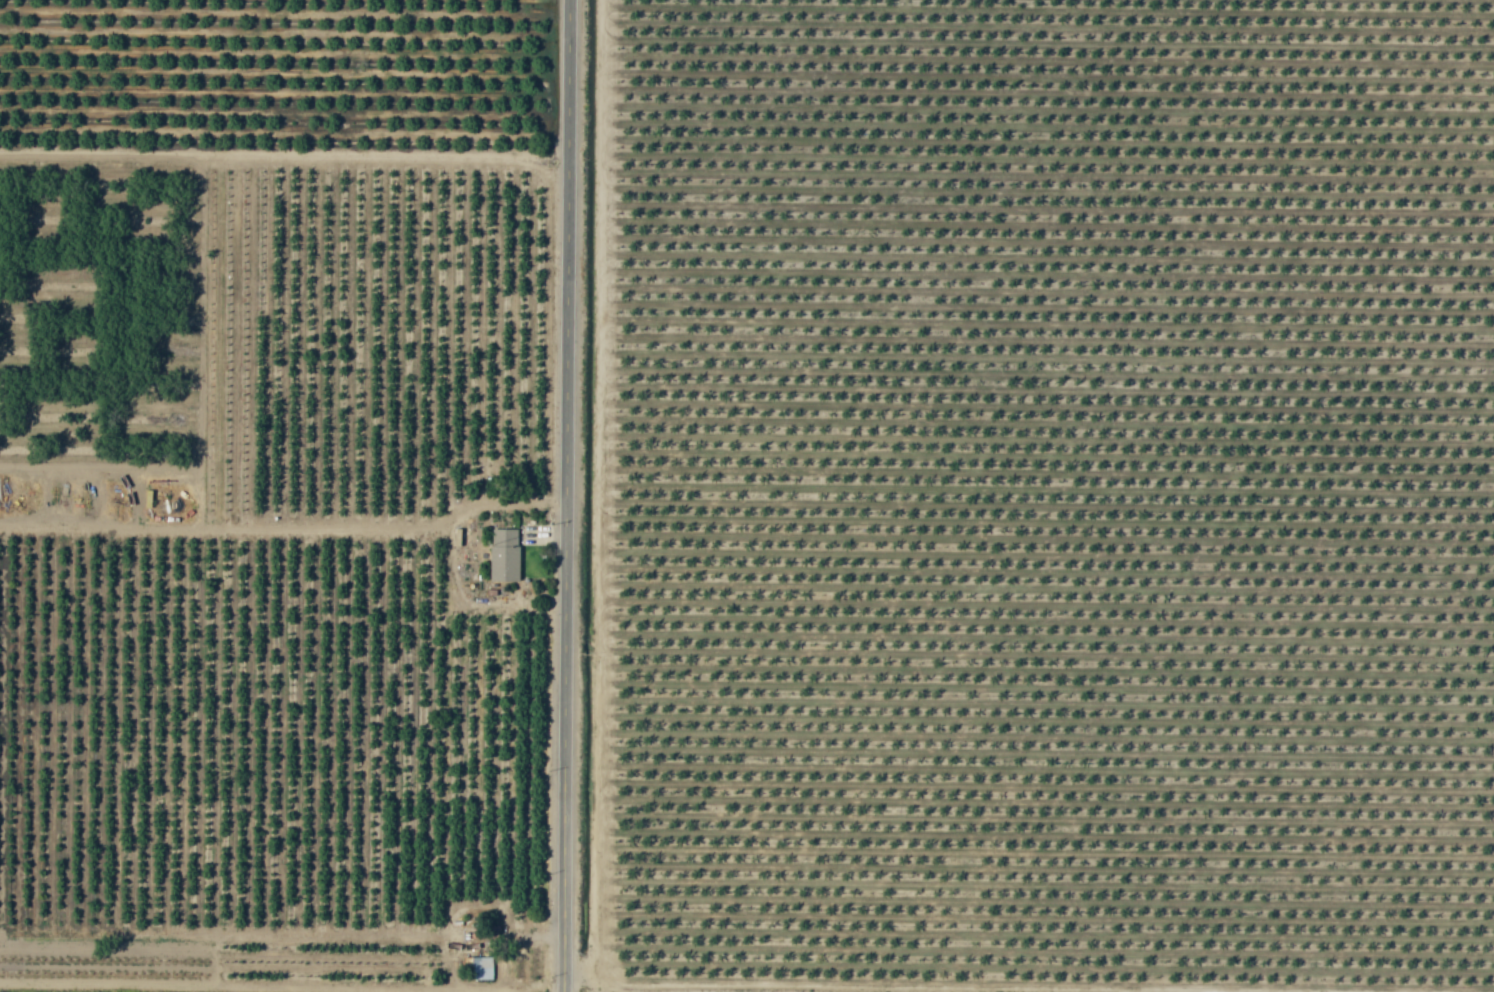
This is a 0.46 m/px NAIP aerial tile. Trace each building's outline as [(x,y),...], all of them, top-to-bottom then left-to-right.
[(518,581),(519,529),(492,528),(490,580),(518,581)]
